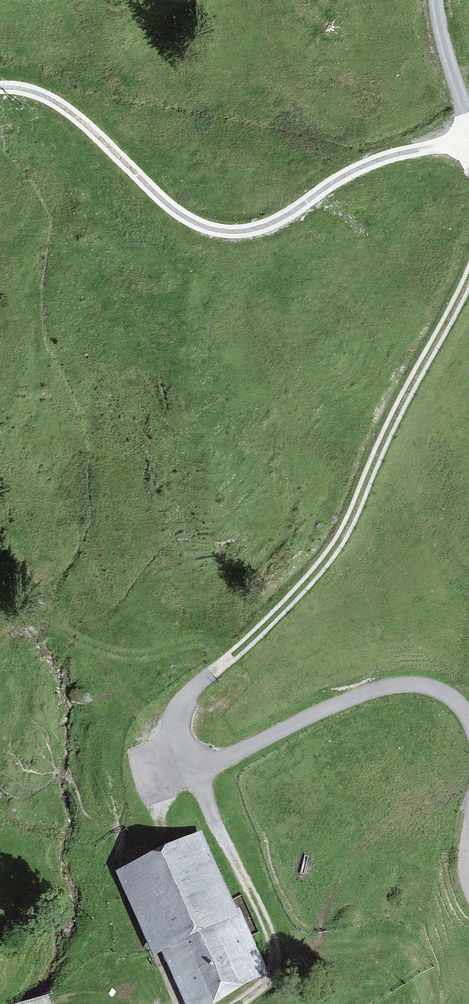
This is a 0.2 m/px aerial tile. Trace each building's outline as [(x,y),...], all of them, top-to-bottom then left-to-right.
[(122,868),(187,1003),(197,1003),(262,973),(195,834),(122,868)]
